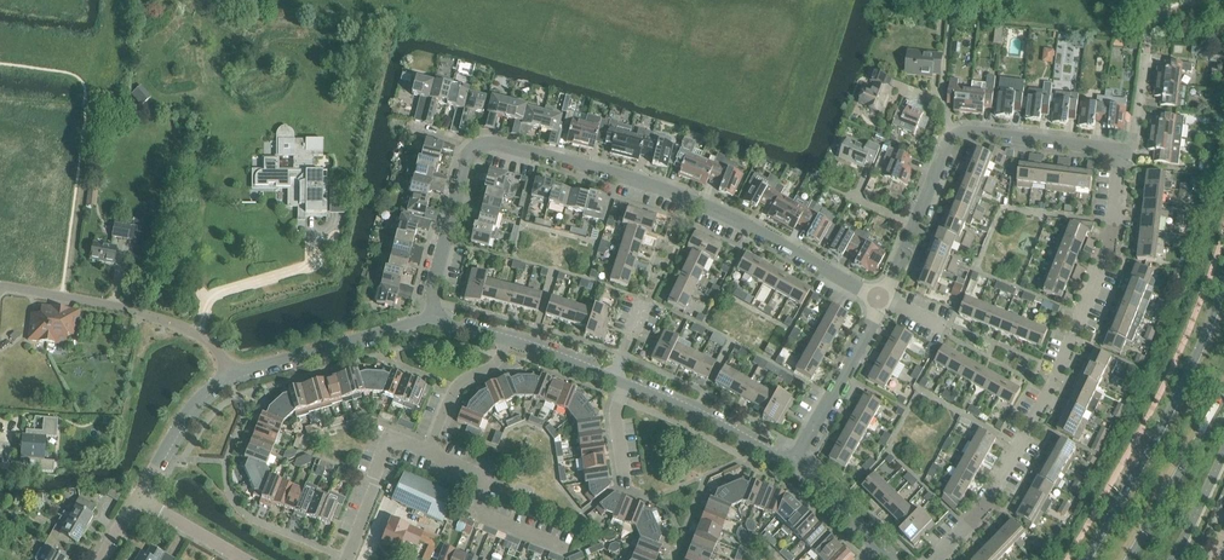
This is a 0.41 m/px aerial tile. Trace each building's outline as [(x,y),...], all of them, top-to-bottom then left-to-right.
[(995,27),(994,35),(1002,36),(1003,28),(995,27)] [(1130,42),(1130,49),(1137,50),(1138,43),(1130,42)] [(1208,56),(1209,48),(1192,46),(1191,54),(1208,56)] [(943,55),(908,51),(905,74),(932,77),(933,74),(941,75),(943,55)] [(1158,68),(1156,82),(1180,85),(1181,71),(1191,72),(1192,64),(1166,61),(1165,69),(1158,68)] [(859,104),(865,107),(883,114),(893,88),(892,88),(893,87),(890,85),(893,77),(889,76),(874,70),(870,81),(875,83),(871,91),(865,88),(859,104)] [(400,80),(409,82),(411,75),(402,73),(400,80)] [(972,82),(971,89),(968,113),(983,115),(984,107),(991,108),(995,77),(987,76),(986,84),(972,82)] [(414,121),(423,123),(434,81),(416,77),(411,94),(420,97),(414,121)] [(1025,120),(1040,121),(1041,114),(1048,115),(1052,83),(1051,83),(1051,78),(1046,77),(1045,83),(1044,82),(1043,90),(1029,88),(1025,120)] [(954,104),(954,111),(968,113),(971,89),(957,87),(958,79),(950,78),(947,103),(954,104)] [(1000,78),(998,92),(995,116),(1013,118),(1013,111),(1021,112),(1024,87),(1025,81),(1000,78)] [(434,81),(423,123),(432,125),(438,104),(446,106),(451,86),(434,81)] [(1187,86),(1180,85),(1156,82),(1154,97),(1161,98),(1161,106),(1185,109),(1186,100),(1187,86)] [(458,134),(458,131),(468,93),(469,88),(459,85),(452,84),(451,86),(446,106),(452,108),(455,112),(450,132),(458,134)] [(1109,122),(1108,129),(1123,131),(1124,121),(1130,122),(1131,113),(1125,113),(1127,100),(1113,98),(1113,91),(1106,90),(1105,97),(1102,121),(1109,122)] [(146,91),(136,100),(141,106),(151,97),(146,91)] [(1055,99),(1052,123),(1067,125),(1068,119),(1075,120),(1078,94),(1070,93),(1070,94),(1056,92),(1055,99)] [(468,93),(458,131),(468,133),(472,117),(474,118),(476,113),(481,115),(486,97),(468,93)] [(497,116),(505,118),(509,101),(491,96),(485,122),(483,127),(493,130),(497,116)] [(1095,121),(1102,121),(1105,97),(1097,96),(1096,104),(1082,102),(1079,126),(1094,128),(1095,121)] [(527,105),(509,101),(505,118),(515,121),(515,124),(516,124),(513,135),(518,137),(521,129),(521,125),(526,107),(527,105)] [(521,125),(521,129),(518,137),(524,138),(525,133),(528,133),(530,131),(531,127),(539,130),(543,112),(526,107),(521,125)] [(892,126),(915,135),(918,127),(925,130),(929,119),(922,116),(923,113),(907,107),(906,111),(899,108),(892,126)] [(546,143),(557,146),(563,125),(560,124),(561,116),(551,114),(552,110),(545,108),(544,112),(543,112),(539,130),(551,133),(551,135),(548,135),(546,143)] [(566,142),(579,145),(585,122),(573,119),(574,112),(567,110),(566,113),(563,125),(570,127),(566,142)] [(1151,121),(1150,135),(1173,138),(1175,124),(1183,125),(1184,117),(1159,114),(1159,122),(1151,121)] [(587,115),(585,122),(579,145),(593,149),(597,134),(604,135),(608,121),(605,120),(602,119),(587,115)] [(611,146),(609,153),(623,157),(629,133),(631,128),(617,124),(618,122),(610,120),(604,144),(611,146)] [(255,179),(255,187),(255,186),(268,186),(268,184),(275,184),(275,187),(289,187),(289,206),(290,206),(305,206),(305,213),(326,214),(327,172),(314,171),(314,156),(323,156),(323,140),(295,140),(295,136),(295,135),(295,134),(295,133),(294,132),(294,131),(293,131),(293,130),(292,130),(292,129),(291,129),(290,128),(289,128),(288,128),(288,127),(287,127),(286,127),(285,127),(284,127),(283,128),(282,128),(281,129),(280,130),(280,131),(279,131),(279,132),(278,133),(278,134),(278,135),(278,136),(278,140),(278,155),(297,156),(297,169),(278,169),(278,159),(264,159),(264,166),(264,171),(263,171),(261,171),(260,171),(259,172),(258,172),(258,173),(257,173),(256,174),(256,175),(255,176),(255,177),(255,179)] [(629,133),(623,157),(638,160),(640,153),(647,155),(652,132),(638,129),(636,135),(629,133)] [(653,157),(652,164),(666,167),(672,144),(670,144),(671,140),(670,138),(660,135),(660,134),(652,132),(647,155),(653,157)] [(1181,139),(1173,138),(1150,135),(1148,150),(1155,151),(1154,162),(1178,165),(1181,139)] [(680,168),(677,175),(691,180),(700,158),(692,155),(696,145),(693,141),(684,138),(673,165),(680,168)] [(420,159),(436,163),(438,164),(440,154),(452,157),(455,147),(425,139),(425,141),(420,159)] [(839,157),(864,167),(867,160),(874,163),(880,148),(868,143),(866,148),(846,140),(839,157)] [(906,185),(913,169),(906,166),(910,156),(889,148),(883,146),(881,150),(887,153),(885,159),(890,161),(884,176),(906,185)] [(994,164),(1002,167),(1006,157),(1012,160),(1013,151),(1006,150),(1005,153),(991,147),(988,154),(976,149),(972,148),(967,162),(987,170),(990,162),(995,164),(994,164)] [(691,180),(705,186),(708,179),(714,182),(724,159),(724,157),(717,154),(715,158),(710,155),(708,161),(700,158),(691,180)] [(406,174),(413,176),(445,184),(447,178),(433,174),(436,163),(420,159),(411,157),(406,174)] [(718,191),(732,196),(741,174),(734,172),(737,164),(724,159),(714,182),(721,184),(718,191)] [(987,170),(967,162),(961,176),(965,177),(994,189),(996,182),(989,179),(988,180),(984,178),(987,170)] [(1198,170),(1205,171),(1208,172),(1209,165),(1199,163),(1198,170)] [(1031,189),(1032,184),(1034,166),(1019,164),(1016,187),(1031,189)] [(1048,168),(1034,166),(1032,184),(1046,186),(1048,168)] [(483,189),(486,190),(501,194),(507,172),(489,168),(483,189)] [(1048,168),(1046,186),(1046,191),(1060,192),(1063,169),(1048,168)] [(1075,194),(1075,189),(1078,171),(1063,169),(1060,192),(1075,194)] [(1093,173),(1078,171),(1075,189),(1090,191),(1093,173)] [(1166,174),(1148,172),(1146,187),(1164,189),(1171,190),(1172,182),(1165,181),(1166,174)] [(751,185),(742,201),(755,208),(758,202),(765,205),(777,184),(778,181),(777,180),(777,179),(769,175),(766,179),(756,173),(755,174),(754,174),(748,183),(751,185)] [(409,194),(411,194),(426,198),(428,192),(430,192),(433,188),(444,191),(445,184),(413,176),(409,194)] [(958,183),(956,189),(981,199),(983,192),(991,195),(994,189),(965,177),(961,185),(958,183)] [(553,184),(535,179),(531,197),(548,202),(553,184)] [(562,186),(553,184),(548,202),(548,204),(565,208),(570,191),(561,189),(562,186)] [(768,215),(780,223),(792,202),(780,195),(784,188),(777,184),(765,205),(771,209),(768,215)] [(1164,189),(1146,187),(1144,201),(1162,203),(1164,189)] [(330,203),(345,202),(345,188),(330,188),(330,203)] [(985,210),(986,209),(978,206),(981,199),(956,189),(954,194),(957,196),(954,204),(983,215),(985,210)] [(85,205),(95,206),(97,192),(87,190),(85,205)] [(481,208),(499,212),(503,195),(501,194),(486,190),(481,208)] [(570,191),(565,208),(583,213),(588,195),(570,191)] [(588,193),(588,195),(583,213),(582,215),(596,219),(601,217),(603,208),(606,209),(609,198),(588,193)] [(438,212),(426,209),(429,199),(426,198),(411,194),(406,212),(400,210),(400,213),(433,221),(436,220),(438,212)] [(797,223),(803,227),(815,206),(816,204),(809,200),(804,209),(792,202),(780,223),(793,230),(797,223)] [(1162,203),(1144,201),(1142,216),(1161,218),(1168,219),(1169,212),(1161,211),(1162,203)] [(947,210),(945,216),(965,224),(969,216),(973,218),(973,219),(980,222),(983,215),(954,204),(951,212),(947,210)] [(626,209),(622,224),(627,226),(636,229),(641,214),(636,212),(637,208),(628,205),(627,209),(626,209)] [(809,230),(806,237),(819,244),(823,237),(828,239),(835,226),(831,223),(835,216),(815,206),(803,227),(809,230)] [(477,225),(492,229),(494,230),(499,212),(481,208),(477,225)] [(646,215),(641,214),(636,229),(645,231),(650,233),(655,218),(656,214),(647,211),(646,215)] [(1177,213),(1176,220),(1189,221),(1190,214),(1177,213)] [(430,223),(414,219),(401,216),(398,225),(393,223),(390,232),(396,234),(414,238),(417,225),(423,227),(422,229),(428,231),(430,223)] [(965,224),(945,216),(943,222),(946,223),(943,230),(943,231),(972,243),(975,236),(967,233),(966,234),(962,232),(965,224)] [(1142,216),(1141,230),(1159,232),(1161,218),(1142,216)] [(613,228),(614,222),(611,221),(608,219),(606,225),(613,228)] [(115,222),(112,236),(127,239),(129,239),(134,240),(137,226),(125,224),(115,222)] [(1080,227),(1071,224),(1066,238),(1093,249),(1096,242),(1088,239),(1088,241),(1085,239),(1088,231),(1091,232),(1095,224),(1082,222),(1080,227)] [(474,225),(470,242),(488,247),(490,238),(495,240),(497,231),(494,230),(492,229),(477,225),(474,225)] [(627,226),(623,239),(640,245),(645,231),(636,229),(627,226)] [(845,250),(851,254),(863,232),(856,229),(852,236),(835,226),(828,239),(833,242),(828,249),(841,257),(845,250)] [(933,236),(931,242),(951,250),(954,242),(962,245),(962,246),(969,249),(972,243),(943,231),(943,230),(940,229),(936,238),(933,236)] [(687,248),(692,250),(700,254),(707,240),(702,238),(704,234),(695,230),(693,234),(687,248)] [(1139,244),(1157,247),(1164,247),(1165,240),(1158,239),(1159,232),(1141,230),(1139,244)] [(854,264),(867,271),(868,270),(874,273),(885,254),(866,243),(870,236),(863,232),(851,254),(857,257),(854,264)] [(414,238),(396,234),(392,251),(421,258),(423,249),(412,246),(414,238)] [(1061,236),(1056,249),(1077,258),(1080,250),(1084,251),(1083,252),(1091,256),(1093,249),(1066,238),(1061,236)] [(700,254),(708,258),(714,261),(721,247),(720,247),(722,243),(713,238),(712,242),(707,240),(700,254)] [(623,239),(619,253),(618,253),(636,259),(640,245),(623,239)] [(601,240),(599,247),(606,249),(608,242),(601,240)] [(929,256),(958,268),(964,270),(965,267),(960,264),(961,262),(953,258),(952,260),(948,258),(951,250),(931,242),(929,247),(932,248),(929,256)] [(90,260),(113,264),(116,247),(93,243),(90,260)] [(1155,261),(1157,247),(1139,244),(1137,259),(1155,261)] [(606,249),(599,247),(597,253),(604,255),(606,249)] [(1074,266),(1077,258),(1056,249),(1050,263),(1083,276),(1085,269),(1078,266),(1077,268),(1074,266)] [(708,258),(700,254),(692,250),(686,263),(702,271),(708,258)] [(387,269),(403,273),(405,273),(408,261),(420,264),(421,258),(392,251),(387,269)] [(618,253),(614,267),(631,272),(636,259),(618,253)] [(758,261),(745,254),(736,269),(744,274),(742,278),(747,281),(750,277),(749,277),(758,261)] [(962,275),(964,270),(958,268),(929,256),(926,264),(922,263),(920,269),(940,277),(943,269),(948,271),(948,272),(955,275),(956,273),(962,275)] [(518,270),(519,263),(513,261),(511,268),(518,270)] [(749,277),(750,277),(762,284),(771,268),(758,261),(749,277)] [(696,284),(702,271),(686,263),(680,276),(696,284)] [(1050,263),(1045,277),(1066,285),(1070,277),(1073,278),(1072,279),(1080,283),(1083,276),(1050,263)] [(1128,278),(1131,279),(1148,286),(1152,288),(1155,282),(1153,279),(1151,278),(1153,272),(1133,264),(1128,278)] [(726,274),(729,268),(722,265),(720,271),(726,274)] [(1175,272),(1182,274),(1183,267),(1176,266),(1175,272)] [(627,287),(631,272),(614,267),(609,281),(627,287)] [(385,268),(380,286),(412,294),(413,288),(407,287),(399,285),(403,273),(387,269),(385,268)] [(546,277),(548,270),(542,268),(540,275),(546,277)] [(771,268),(762,284),(775,291),(784,275),(771,268)] [(937,285),(940,277),(920,269),(918,274),(921,275),(918,284),(947,296),(950,289),(942,286),(942,287),(937,285)] [(469,280),(468,285),(483,289),(485,280),(487,274),(472,270),(472,271),(467,270),(465,279),(469,280)] [(589,277),(596,279),(598,273),(591,271),(589,277)] [(967,289),(973,291),(977,281),(976,281),(979,274),(973,272),(971,279),(967,289)] [(1175,272),(1173,278),(1180,280),(1182,274),(1175,272)] [(563,281),(565,275),(559,273),(557,280),(563,281)] [(784,275),(775,291),(788,298),(797,282),(784,275)] [(690,297),(696,284),(680,276),(673,289),(690,297)] [(1066,285),(1045,277),(1039,291),(1072,303),(1074,297),(1067,294),(1066,295),(1063,293),(1066,285)] [(963,286),(965,281),(958,278),(956,283),(963,286)] [(1029,282),(1023,279),(1021,285),(1026,288),(1029,282)] [(1126,293),(1149,302),(1152,294),(1146,291),(1148,286),(1131,279),(1126,293)] [(485,280),(483,289),(481,298),(495,301),(499,284),(485,280)] [(593,283),(587,281),(584,288),(591,290),(593,283)] [(994,288),(1000,291),(1003,284),(997,281),(994,288)] [(801,306),(810,290),(797,282),(788,298),(801,306)] [(495,301),(509,305),(513,287),(499,284),(495,301)] [(1009,286),(1003,284),(1000,291),(1006,293),(1009,286)] [(467,290),(462,289),(460,298),(464,299),(464,300),(479,304),(481,298),(483,289),(468,285),(467,290)] [(716,294),(719,288),(713,285),(710,290),(707,289),(716,294)] [(954,285),(951,294),(957,297),(961,288),(954,285)] [(380,286),(376,303),(393,308),(397,296),(402,297),(402,298),(410,300),(412,294),(380,286)] [(527,291),(513,287),(509,305),(523,308),(527,291)] [(683,310),(690,297),(673,289),(667,303),(683,310)] [(716,294),(707,289),(704,295),(707,296),(714,299),(716,294)] [(527,291),(523,308),(537,312),(541,294),(527,291)] [(747,296),(740,292),(736,298),(743,302),(747,296)] [(1021,299),(1028,301),(1030,295),(1024,292),(1021,299)] [(817,302),(820,296),(814,293),(810,299),(817,302)] [(1120,306),(1144,316),(1149,302),(1126,293),(1120,306)] [(1030,295),(1028,301),(1033,304),(1036,297),(1030,295)] [(565,302),(551,297),(545,315),(559,319),(565,302)] [(959,314),(973,320),(980,303),(966,298),(959,314)] [(1044,300),(1042,304),(1042,306),(1048,309),(1051,303),(1044,300)] [(1160,300),(1158,306),(1164,308),(1167,302),(1160,300)] [(578,306),(565,302),(559,319),(573,324),(578,306)] [(761,303),(758,309),(763,312),(766,306),(761,303)] [(993,309),(980,303),(973,320),(986,325),(993,309)] [(1060,307),(1054,304),(1051,311),(1057,313),(1060,307)] [(594,305),(592,311),(589,320),(604,324),(606,319),(610,321),(613,312),(609,310),(594,305)] [(31,314),(27,340),(47,343),(49,325),(58,326),(60,308),(41,306),(40,315),(31,314)] [(592,311),(578,306),(573,324),(586,328),(589,320),(592,311)] [(772,310),(766,306),(763,312),(769,316),(772,310)] [(831,306),(824,319),(840,328),(847,314),(831,306)] [(1138,329),(1144,316),(1120,306),(1115,320),(1137,329),(1138,329)] [(1164,308),(1158,306),(1155,312),(1162,314),(1164,308)] [(47,343),(66,345),(67,336),(76,337),(79,310),(60,308),(58,326),(49,325),(47,343)] [(808,317),(811,312),(805,308),(802,314),(808,317)] [(986,325),(1000,331),(1007,314),(993,309),(986,325)] [(698,313),(695,319),(702,322),(705,316),(698,313)] [(1020,319),(1007,314),(1000,331),(1014,336),(1020,319)] [(787,318),(784,324),(789,327),(793,321),(787,318)] [(840,328),(824,319),(817,331),(833,340),(840,328)] [(1014,336),(1027,342),(1034,325),(1020,319),(1014,336)] [(602,329),(604,324),(589,320),(586,328),(584,334),(599,339),(599,338),(603,340),(607,331),(602,329)] [(683,326),(697,333),(700,326),(686,320),(683,326)] [(1115,320),(1109,333),(1126,340),(1132,342),(1137,329),(1115,320)] [(1027,342),(1041,347),(1048,330),(1034,325),(1027,342)] [(705,329),(700,326),(697,333),(702,335),(705,329)] [(1149,327),(1147,333),(1154,335),(1156,329),(1149,327)] [(797,337),(800,331),(794,328),(791,333),(797,337)] [(914,337),(898,328),(890,341),(906,350),(914,337)] [(660,330),(656,339),(659,341),(657,346),(671,352),(675,344),(678,339),(664,332),(660,330)] [(833,340),(817,331),(810,344),(825,353),(833,340)] [(9,337),(13,341),(19,335),(15,332),(9,337)] [(1100,346),(1121,354),(1126,340),(1109,333),(1106,332),(1100,346)] [(797,337),(791,333),(788,339),(794,343),(797,337)] [(1154,335),(1147,333),(1144,339),(1151,341),(1154,335)] [(723,346),(726,340),(720,337),(717,343),(723,346)] [(899,363),(906,350),(890,341),(883,354),(899,363)] [(936,346),(930,343),(927,348),(933,352),(936,346)] [(675,344),(671,352),(667,361),(681,367),(688,350),(675,344)] [(771,356),(775,348),(768,344),(764,352),(771,356)] [(810,344),(802,357),(818,366),(825,353),(810,344)] [(738,354),(741,348),(736,345),(732,351),(738,354)] [(651,348),(647,357),(651,359),(665,366),(667,361),(671,352),(657,346),(655,350),(651,348)] [(935,362),(948,370),(957,354),(944,347),(935,362)] [(681,367),(694,373),(702,357),(688,350),(681,367)] [(1112,358),(1095,350),(1088,365),(1111,375),(1118,361),(1112,358)] [(892,375),(899,363),(883,354),(876,366),(892,375)] [(960,377),(969,361),(957,354),(948,370),(960,377)] [(1143,363),(1145,357),(1138,354),(1136,360),(1143,363)] [(758,366),(761,359),(756,356),(752,363),(758,366)] [(781,365),(784,359),(778,356),(775,362),(781,365)] [(715,363),(702,357),(694,373),(707,379),(715,363)] [(811,379),(818,366),(802,357),(795,370),(811,379)] [(767,363),(761,359),(758,366),(764,369),(767,363)] [(960,377),(973,384),(982,368),(969,361),(960,377)] [(914,371),(920,374),(923,369),(917,365),(914,371)] [(1088,365),(1082,377),(1099,385),(1102,378),(1108,381),(1111,375),(1088,365)] [(885,388),(892,375),(876,366),(869,380),(885,388)] [(736,374),(723,367),(714,383),(727,390),(736,374)] [(363,392),(372,393),(374,373),(367,372),(366,368),(357,370),(363,392)] [(995,375),(982,368),(973,384),(986,391),(995,375)] [(381,373),(374,373),(372,393),(382,393),(391,372),(382,369),(381,373)] [(357,370),(345,373),(351,396),(353,400),(361,398),(359,393),(363,392),(357,370)] [(772,388),(777,391),(777,390),(787,373),(781,370),(775,381),(776,381),(772,388)] [(917,380),(920,374),(914,371),(911,376),(917,380)] [(382,393),(394,398),(402,377),(391,372),(382,393)] [(532,397),(534,398),(543,376),(533,372),(531,377),(524,377),(524,397),(532,397)] [(345,373),(344,374),(335,376),(341,399),(351,396),(352,401),(353,400),(351,396),(345,373)] [(516,397),(524,397),(524,377),(518,377),(516,373),(506,377),(515,398),(516,397)] [(749,381),(736,374),(727,390),(740,397),(749,381)] [(986,391),(999,398),(1007,383),(995,375),(986,391)] [(1127,375),(1124,381),(1131,384),(1133,378),(1127,375)] [(335,376),(324,379),(330,402),(341,399),(335,376)] [(534,398),(544,402),(553,381),(543,376),(534,398)] [(787,376),(783,383),(789,386),(793,379),(787,376)] [(1076,390),(1092,398),(1100,402),(1102,396),(1095,392),(1099,385),(1082,377),(1079,376),(1075,385),(1076,385),(1074,389),(1076,390)] [(403,407),(405,403),(414,381),(402,377),(394,398),(392,402),(403,407)] [(505,402),(515,398),(506,377),(496,381),(505,402)] [(923,378),(919,384),(925,388),(928,381),(923,378)] [(329,402),(330,402),(324,379),(312,383),(320,410),(330,407),(329,402)] [(403,407),(404,407),(420,413),(425,400),(430,388),(414,381),(405,403),(403,407)] [(496,381),(486,385),(495,406),(505,402),(496,381)] [(563,385),(553,381),(544,402),(555,406),(563,385)] [(740,397),(752,404),(761,388),(749,381),(740,397)] [(1131,384),(1124,381),(1121,387),(1128,390),(1131,384)] [(312,383),(300,386),(307,408),(308,408),(309,413),(320,410),(312,383)] [(999,398),(1012,406),(1021,390),(1007,383),(999,398)] [(494,407),(495,406),(486,385),(476,389),(478,394),(474,399),(488,413),(494,407)] [(565,410),(573,389),(563,385),(555,406),(565,410)] [(295,412),(307,408),(300,386),(288,389),(295,412)] [(774,395),(761,388),(752,404),(765,411),(769,403),(774,395)] [(281,397),(275,402),(289,417),(295,412),(288,389),(280,392),(281,397)] [(573,389),(565,410),(567,411),(571,417),(587,404),(582,398),(584,393),(573,389)] [(777,390),(777,391),(774,395),(769,403),(783,411),(786,407),(789,409),(794,400),(790,398),(777,390)] [(1093,414),(1100,402),(1092,398),(1076,390),(1070,403),(1086,411),(1093,414)] [(942,397),(947,400),(951,394),(945,391),(942,397)] [(956,397),(951,394),(947,400),(953,403),(956,397)] [(882,403),(866,395),(858,408),(874,417),(882,403)] [(900,395),(897,401),(903,404),(906,399),(900,395)] [(483,419),(488,413),(474,399),(469,403),(465,401),(461,411),(482,420),(483,419)] [(283,422),(289,417),(275,402),(270,407),(265,405),(262,413),(283,422)] [(1060,415),(1063,417),(1080,425),(1086,427),(1089,421),(1083,419),(1086,411),(1070,403),(1067,402),(1060,415)] [(781,415),(783,411),(769,403),(765,411),(762,417),(776,424),(780,426),(784,418),(781,415)] [(1119,403),(1116,409),(1122,412),(1125,406),(1119,403)] [(587,404),(571,417),(576,423),(576,424),(599,420),(597,410),(592,411),(587,404)] [(967,411),(973,414),(976,408),(971,405),(967,411)] [(905,411),(899,407),(896,413),(902,417),(905,411)] [(874,417),(858,408),(851,420),(867,429),(874,417)] [(976,408),(973,414),(978,418),(982,411),(976,408)] [(358,419),(356,413),(355,409),(348,411),(351,421),(358,419)] [(1122,412),(1116,409),(1113,415),(1120,418),(1122,412)] [(10,452),(13,452),(13,457),(29,459),(29,465),(43,466),(44,455),(34,454),(36,430),(46,431),(48,413),(33,411),(32,425),(16,423),(15,428),(12,428),(10,452)] [(478,430),(482,420),(461,411),(457,422),(467,426),(464,433),(478,439),(481,431),(478,430)] [(981,419),(986,421),(991,414),(986,411),(981,419)] [(262,413),(257,425),(278,433),(283,422),(262,413)] [(396,419),(387,415),(385,421),(394,424),(396,419)] [(103,424),(115,425),(116,420),(116,418),(104,416),(103,424)] [(515,424),(521,422),(519,416),(512,419),(515,424)] [(528,421),(535,424),(538,419),(530,416),(528,421)] [(960,416),(957,421),(970,428),(973,423),(960,416)] [(1086,427),(1080,425),(1063,417),(1057,430),(1074,438),(1077,430),(1083,433),(1086,427)] [(515,424),(512,419),(505,422),(508,427),(515,424)] [(538,419),(535,424),(542,427),(544,421),(538,419)] [(599,420),(576,424),(577,434),(600,430),(599,420)] [(851,420),(844,433),(860,442),(867,429),(851,420)] [(1001,430),(1004,424),(999,421),(995,427),(1001,430)] [(406,429),(412,432),(415,425),(408,422),(406,429)] [(545,428),(549,434),(554,430),(550,424),(545,428)] [(253,436),(274,445),(278,433),(257,425),(253,436)] [(1106,437),(1109,431),(1102,427),(1099,434),(1106,437)] [(554,430),(549,434),(554,440),(559,436),(554,430)] [(600,430),(577,434),(579,444),(602,440),(600,430)] [(980,430),(973,443),(989,452),(996,439),(980,430)] [(888,441),(891,436),(885,432),(882,438),(888,441)] [(298,433),(295,440),(301,443),(304,436),(298,433)] [(853,455),(860,442),(844,433),(837,446),(853,455)] [(1099,434),(1096,439),(1103,443),(1106,437),(1099,434)] [(253,436),(249,446),(270,455),(274,445),(253,436)] [(493,437),(491,443),(498,446),(500,440),(493,437)] [(885,447),(888,441),(882,438),(879,443),(885,447)] [(948,438),(945,444),(951,448),(954,442),(948,438)] [(1060,439),(1053,452),(1068,461),(1076,448),(1060,439)] [(1099,452),(1103,443),(1096,439),(1091,449),(1099,452)] [(293,447),(298,449),(301,443),(295,440),(293,447)] [(602,440),(579,444),(580,454),(603,450),(602,440)] [(982,465),(989,452),(973,443),(966,456),(982,465)] [(951,448),(945,444),(942,450),(948,453),(951,448)] [(265,466),(270,455),(249,446),(246,445),(241,457),(244,458),(265,466)] [(830,459),(845,468),(853,455),(837,446),(830,459)] [(291,449),(288,450),(292,458),(295,457),(297,451),(291,449)] [(292,458),(288,450),(285,451),(283,457),(289,460),(292,458)] [(603,450),(580,454),(582,464),(604,460),(603,450)] [(1043,463),(1061,473),(1065,475),(1072,463),(1068,461),(1053,452),(1046,464),(1043,463)] [(310,463),(312,457),(306,455),(304,456),(307,464),(310,463)] [(890,464),(895,459),(890,455),(885,460),(890,464)] [(304,456),(299,458),(302,467),(307,464),(304,456)] [(966,456),(959,469),(974,477),(982,465),(966,456)] [(1093,465),(1096,459),(1090,456),(1087,461),(1093,465)] [(244,468),(249,480),(268,472),(265,466),(244,458),(241,466),(244,468)] [(302,467),(299,458),(296,459),(294,465),(300,468),(302,467)] [(871,458),(866,463),(872,467),(876,463),(871,458)] [(318,466),(325,469),(327,463),(320,460),(318,466)] [(604,460),(582,464),(583,474),(606,471),(604,460)] [(327,463),(325,469),(332,472),(334,466),(327,463)] [(867,472),(872,467),(866,463),(862,467),(867,472)] [(1059,478),(1061,473),(1043,463),(1039,472),(1041,473),(1038,477),(1054,486),(1058,488),(1063,480),(1059,478)] [(934,464),(931,469),(937,473),(940,467),(934,464)] [(347,471),(338,468),(336,473),(344,477),(347,471)] [(934,478),(937,473),(931,469),(927,475),(934,478)] [(959,469),(951,481),(967,490),(974,477),(959,469)] [(391,500),(414,511),(442,524),(455,495),(404,471),(391,500)] [(608,488),(606,471),(583,474),(585,484),(587,483),(589,492),(585,495),(590,502),(608,488)] [(261,498),(270,477),(268,472),(249,480),(254,491),(253,495),(261,498)] [(913,477),(908,473),(903,478),(908,482),(913,477)] [(875,474),(862,487),(873,497),(886,484),(875,474)] [(1079,476),(1076,481),(1082,485),(1085,479),(1079,476)] [(281,482),(270,477),(261,498),(259,503),(271,507),(272,505),(281,482)] [(742,502),(744,503),(752,481),(742,477),(740,481),(739,481),(728,486),(736,505),(742,502)] [(913,477),(908,482),(913,487),(918,482),(913,477)] [(1038,477),(1031,490),(1047,499),(1054,486),(1038,477)] [(763,486),(752,481),(744,503),(754,507),(763,486)] [(942,499),(955,512),(967,490),(951,481),(942,499)] [(1082,485),(1076,481),(1072,487),(1079,491),(1082,485)] [(277,504),(284,507),(293,486),(281,482),(272,505),(276,506),(277,504)] [(896,494),(886,484),(873,497),(883,507),(896,494)] [(284,507),(294,511),(303,490),(293,486),(284,507)] [(713,490),(708,501),(730,509),(730,507),(736,505),(728,486),(717,491),(716,491),(713,490)] [(754,507),(765,511),(774,490),(763,486),(754,507)] [(294,511),(306,516),(314,495),(303,490),(294,511)] [(316,490),(314,495),(306,516),(317,521),(326,499),(328,494),(316,490)] [(765,511),(776,516),(784,494),(774,490),(765,511)] [(1031,490),(1024,503),(1040,511),(1040,512),(1044,514),(1045,515),(1053,502),(1047,499),(1031,490)] [(328,494),(326,499),(317,521),(329,525),(333,516),(337,518),(345,498),(329,492),(328,494)] [(933,497),(929,493),(924,498),(928,502),(933,497)] [(605,512),(613,515),(620,497),(613,494),(595,508),(601,516),(605,512)] [(776,516),(785,524),(801,508),(789,496),(784,494),(776,516)] [(896,494),(883,507),(894,517),(906,504),(896,494)] [(79,497),(74,505),(76,507),(71,515),(64,510),(60,516),(85,530),(93,516),(91,515),(96,507),(79,497)] [(613,515),(612,518),(623,523),(632,501),(620,497),(613,515)] [(623,523),(635,527),(643,506),(632,501),(623,523)] [(725,520),(730,509),(708,501),(704,512),(725,520)] [(1064,501),(1061,507),(1068,510),(1071,505),(1064,501)] [(1040,512),(1040,511),(1024,503),(1017,516),(1032,525),(1036,527),(1044,514),(1040,512)] [(894,517),(904,527),(910,521),(917,514),(906,504),(894,517)] [(635,527),(637,533),(656,525),(651,514),(650,513),(652,509),(643,506),(635,527)] [(1068,510),(1061,507),(1058,513),(1064,516),(1068,510)] [(789,535),(792,532),(808,515),(801,508),(785,524),(782,527),(789,535)] [(917,514),(910,521),(921,532),(925,528),(928,531),(935,524),(932,521),(921,510),(917,514)] [(721,531),(725,520),(704,512),(699,523),(721,531)] [(792,532),(801,541),(817,524),(808,515),(792,532)] [(60,516),(53,530),(48,538),(65,548),(69,540),(77,544),(85,530),(60,516)] [(458,522),(465,525),(467,519),(461,517),(458,522)] [(391,519),(380,544),(389,547),(390,545),(391,546),(391,545),(399,548),(402,540),(417,546),(423,532),(408,526),(391,519)] [(467,519),(465,525),(472,528),(474,522),(467,519)] [(746,528),(754,524),(753,521),(747,519),(745,525),(746,528)] [(1026,533),(1013,520),(1002,531),(1015,543),(1021,549),(1025,545),(1019,539),(1026,533)] [(910,521),(904,527),(900,532),(911,542),(914,545),(921,538),(918,535),(921,532),(910,521)] [(716,542),(721,531),(699,523),(695,534),(716,542)] [(477,530),(488,534),(490,529),(479,524),(477,530)] [(754,524),(746,528),(747,530),(753,533),(755,527),(754,524)] [(826,533),(824,530),(817,524),(801,541),(798,544),(802,548),(805,545),(810,549),(826,533)] [(660,536),(656,525),(637,533),(639,539),(661,547),(664,539),(660,537),(660,536)] [(737,537),(745,533),(744,530),(738,528),(736,534),(737,537)] [(490,529),(488,534),(495,537),(497,531),(490,529)] [(1005,554),(1015,543),(1002,531),(992,541),(1005,554)] [(611,532),(608,533),(611,541),(614,540),(616,534),(611,532)] [(768,542),(772,537),(767,532),(762,537),(768,542)] [(611,541),(608,533),(605,534),(603,540),(609,542),(611,541)] [(810,549),(818,557),(834,540),(826,533),(810,549)] [(712,553),(716,542),(695,534),(690,545),(712,553)] [(504,541),(510,543),(513,538),(506,535),(504,541)] [(1050,536),(1046,541),(1052,546),(1055,540),(1050,536)] [(777,543),(772,537),(768,542),(773,547),(777,543)] [(48,538),(35,559),(67,559),(60,556),(65,548),(48,538)] [(520,540),(513,538),(510,543),(518,546),(520,540)] [(746,546),(748,540),(747,538),(739,541),(740,544),(746,546)] [(657,558),(661,547),(639,539),(635,550),(657,558)] [(842,548),(834,540),(818,557),(821,559),(830,559),(842,548)] [(982,552),(990,559),(999,559),(1005,554),(992,541),(982,552)] [(1052,546),(1046,541),(1042,546),(1048,551),(1052,546)] [(615,542),(612,544),(616,552),(619,550),(621,545),(615,542)] [(594,547),(596,552),(604,549),(602,543),(594,547)] [(527,550),(533,552),(536,547),(529,544),(527,550)] [(616,552),(612,544),(610,545),(608,550),(613,553),(616,552)] [(686,556),(697,559),(709,559),(712,553),(690,545),(686,556)] [(141,551),(136,559),(161,559),(165,554),(151,546),(146,554),(141,551)] [(455,551),(443,546),(438,559),(451,559),(455,551)] [(536,547),(533,552),(541,555),(543,550),(536,547)] [(596,552),(594,547),(588,549),(590,555),(596,552)] [(779,553),(784,558),(789,554),(783,548),(779,553)] [(850,556),(842,548),(830,559),(846,559),(850,556)] [(631,559),(656,559),(657,558),(635,550),(631,559)] [(467,556),(455,551),(451,559),(465,559),(467,556)] [(743,553),(738,551),(734,559),(735,559),(741,559),(743,553)] [(982,552),(973,559),(990,559),(982,552)]
